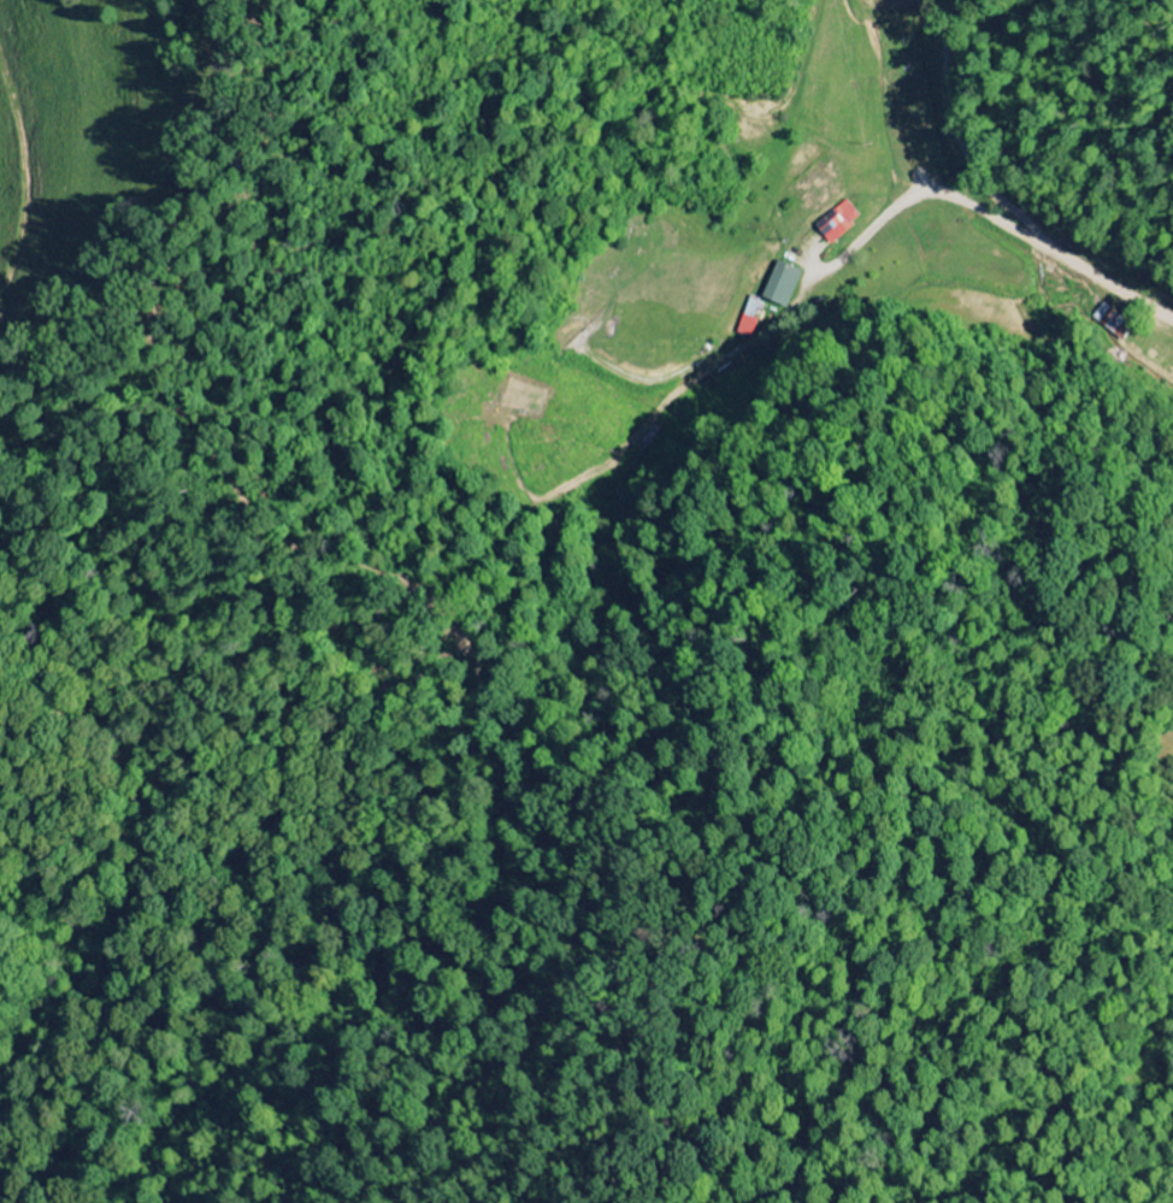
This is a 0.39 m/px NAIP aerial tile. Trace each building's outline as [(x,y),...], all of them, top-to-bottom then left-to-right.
[(813,224),(827,245),(862,222),(848,201),(813,224)] [(760,298),(787,309),(801,271),(774,261),(760,298)] [(758,301),(749,297),(735,333),(750,339),(758,320),(752,318),(758,301)] [(1092,316),(1105,327),(1116,315),(1103,304),(1092,316)]
